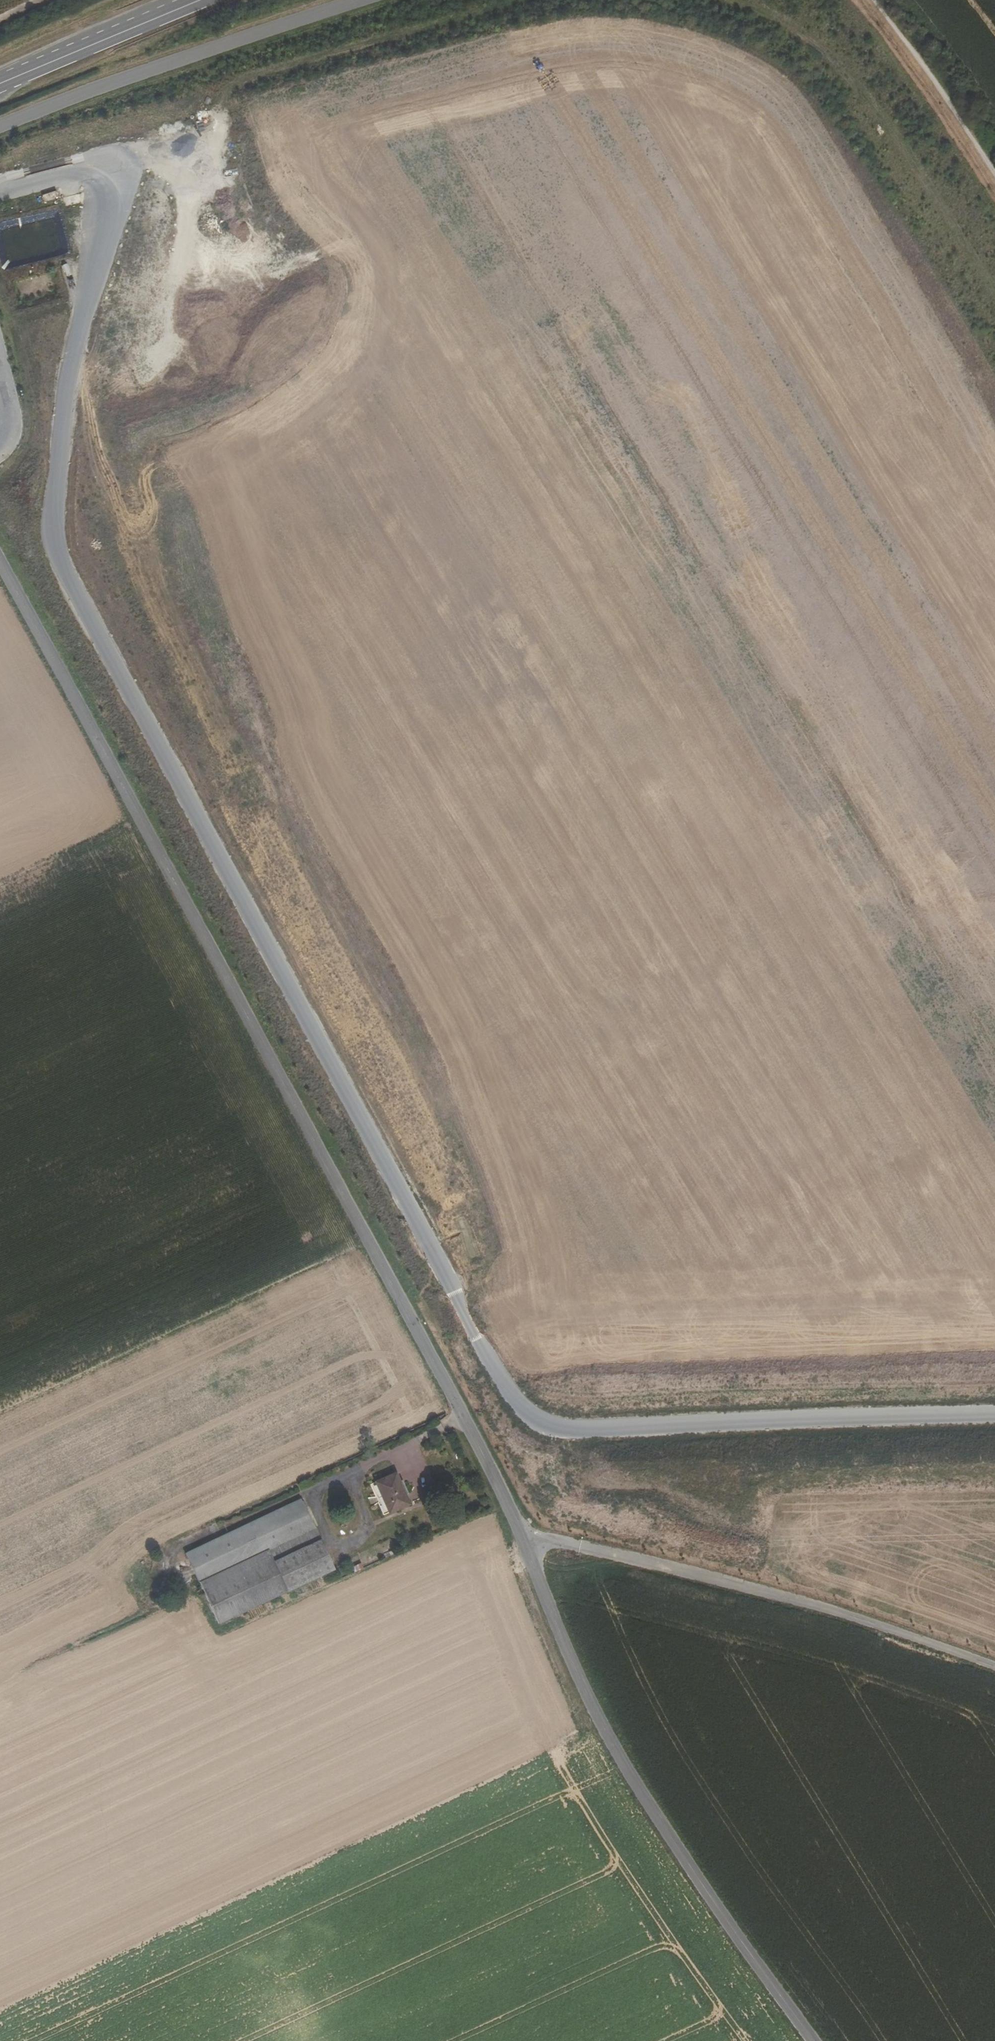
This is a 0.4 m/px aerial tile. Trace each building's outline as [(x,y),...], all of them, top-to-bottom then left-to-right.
[(617,124),(626,124),(626,114),(618,114),(617,124)] [(891,550),(894,541),(886,539),(884,549),(891,550)] [(388,1513),(406,1504),(392,1473),(374,1482),(388,1513)] [(219,1623),(333,1569),(319,1539),(273,1561),(267,1548),(313,1526),(300,1497),(186,1551),(219,1623)]
